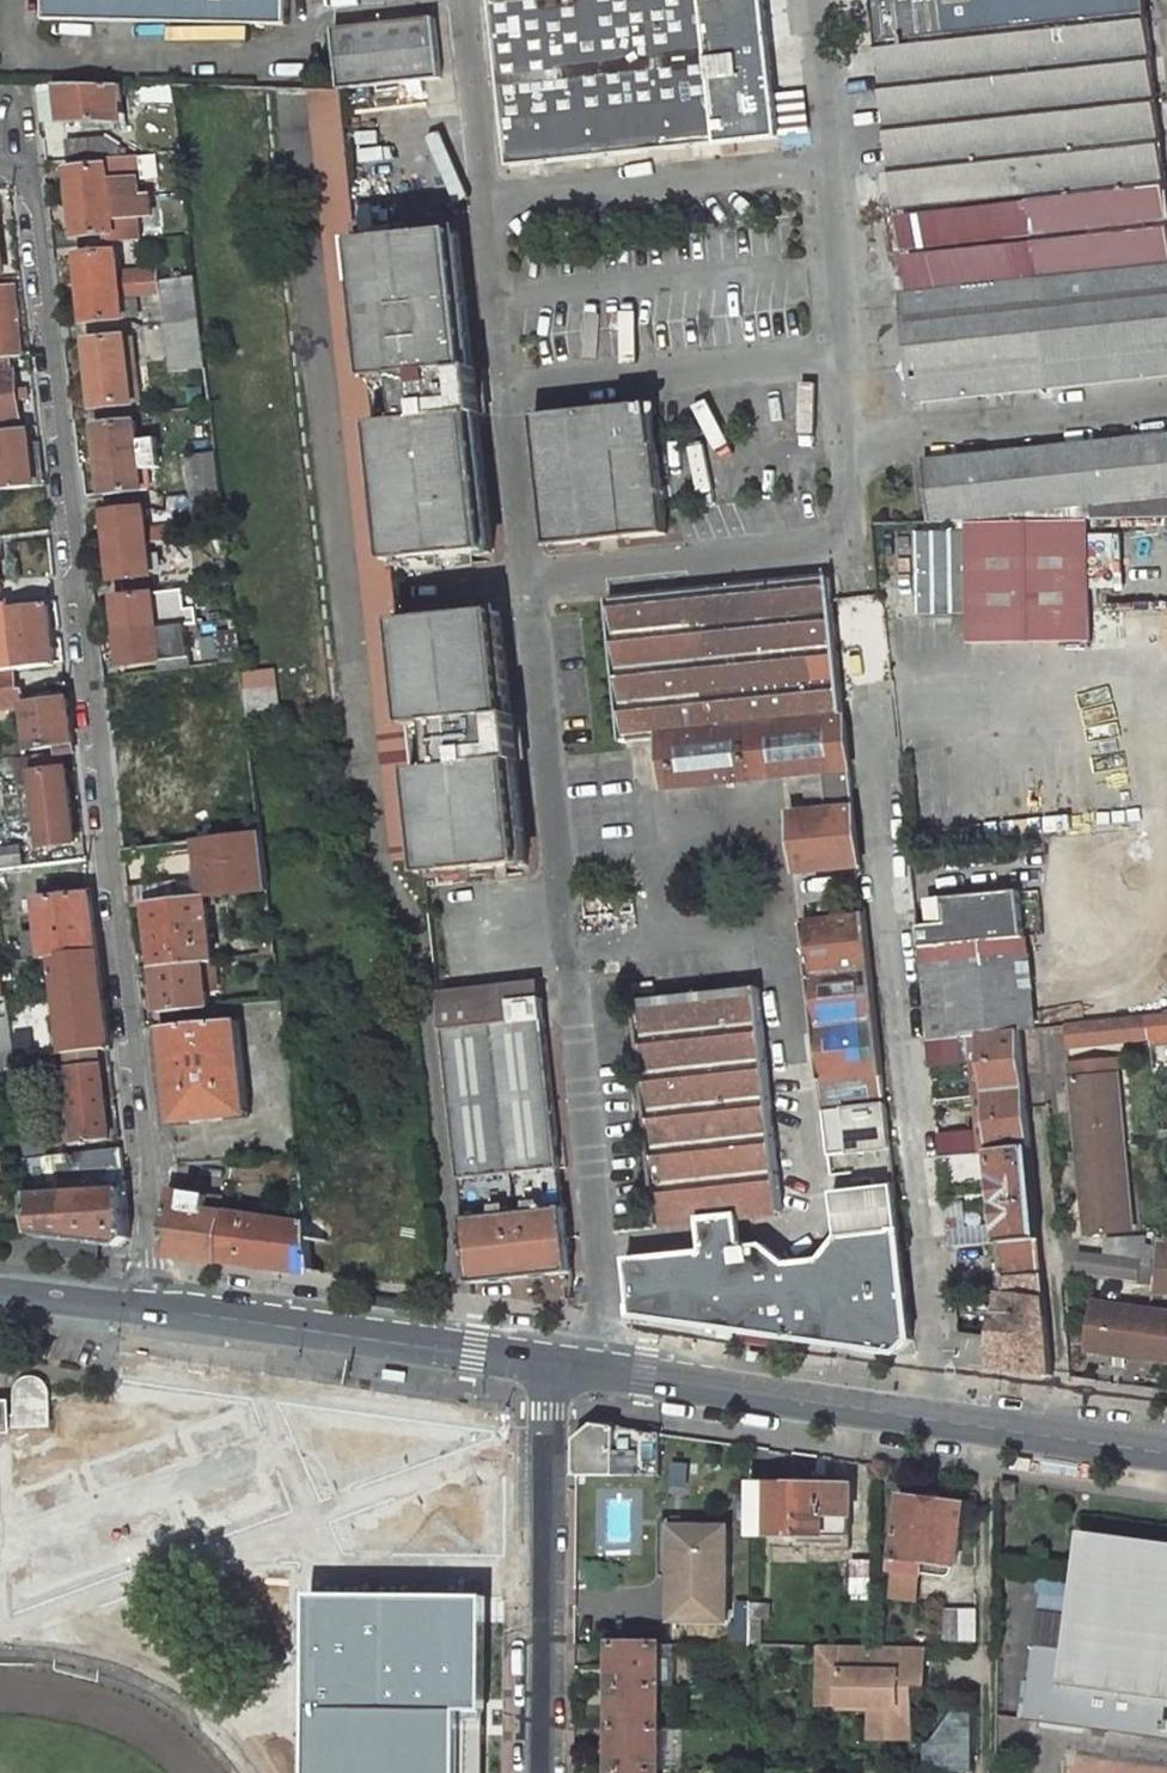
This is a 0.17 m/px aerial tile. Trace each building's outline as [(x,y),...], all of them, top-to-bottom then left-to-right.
[(50,22),(290,28),(291,0),(50,0),(50,22)] [(781,141),(767,0),(493,0),(511,169),(781,141)] [(917,399),(1166,375),(1166,181),(1148,0),(877,0),(917,399)] [(344,87),(443,80),(437,18),(337,29),(344,87)] [(62,85),(65,118),(122,119),(119,93),(137,92),(137,87),(62,85)] [(310,88),(398,856),(430,853),(404,620),(397,564),(361,243),(344,87),(310,88)] [(881,122),(867,124),(870,161),(885,160),(881,122)] [(85,158),(130,154),(129,145),(120,146),(104,135),(68,139),(71,159),(85,158)] [(75,202),(140,196),(139,183),(134,154),(130,154),(85,158),(86,168),(71,170),(75,202)] [(105,243),(142,239),(140,217),(152,215),(150,195),(140,196),(75,202),(79,236),(104,234),(105,243)] [(361,243),(397,564),(497,554),(482,416),(488,416),(483,371),(477,372),(461,234),(361,243)] [(118,251),(81,255),(85,288),(139,282),(137,269),(120,271),(118,251)] [(170,322),(201,319),(196,275),(165,279),(170,322)] [(16,278),(0,280),(0,357),(22,355),(16,278)] [(89,322),(125,319),(123,298),(141,296),(139,282),(85,288),(89,322)] [(127,337),(90,341),(94,375),(149,369),(148,357),(130,359),(127,337)] [(25,415),(20,371),(15,371),(13,357),(0,359),(0,418),(25,415)] [(149,369),(94,375),(95,389),(100,390),(133,394),(132,383),(150,381),(149,369)] [(102,406),(138,402),(137,395),(133,394),(100,390),(102,406)] [(657,417),(538,430),(551,548),(670,536),(657,417)] [(141,419),(104,424),(108,458),(145,454),(144,441),(141,419)] [(39,486),(35,442),(33,431),(8,434),(7,430),(0,430),(0,491),(39,486)] [(1166,514),(1166,433),(923,457),(930,519),(972,518),(1091,515),(1166,514)] [(35,442),(39,486),(51,484),(46,440),(35,442)] [(163,453),(162,440),(144,441),(145,454),(163,453)] [(147,468),(164,466),(163,453),(145,454),(147,468)] [(108,458),(111,494),(149,489),(147,468),(145,454),(108,458)] [(188,494),(227,490),(223,458),(185,462),(188,494)] [(191,512),(229,508),(227,490),(188,494),(191,512)] [(151,508),(113,512),(117,545),(155,541),(154,529),(151,508)] [(1091,515),(972,518),(972,526),(918,526),(919,606),(972,606),(971,638),(1092,635),(1091,515)] [(173,539),(171,527),(154,529),(155,541),(173,539)] [(157,554),(174,553),(173,539),(155,541),(157,554)] [(117,545),(121,578),(159,575),(157,554),(155,541),(117,545)] [(831,577),(597,600),(611,749),(672,744),(677,787),(826,771),(828,787),(830,809),(811,812),(794,814),(800,873),(864,866),(831,577)] [(204,579),(174,582),(175,598),(206,594),(204,579)] [(163,612),(161,593),(123,596),(127,630),(165,626),(205,622),(203,609),(163,612)] [(54,606),(12,612),(15,643),(7,644),(10,667),(10,671),(21,670),(60,665),(54,606)] [(527,759),(521,712),(515,713),(503,610),(404,620),(430,853),(432,878),(532,867),(520,760),(527,759)] [(165,626),(127,630),(130,662),(168,658),(167,649),(199,647),(198,633),(209,632),(208,621),(205,622),(165,626)] [(168,658),(169,668),(201,665),(199,647),(167,649),(168,658)] [(34,704),(33,689),(23,690),(21,670),(10,671),(10,667),(0,668),(0,708),(34,704)] [(34,704),(38,747),(64,744),(64,751),(70,750),(81,749),(76,700),(34,704)] [(72,767),(70,750),(64,751),(54,752),(56,769),(72,767)] [(25,770),(23,756),(23,752),(12,753),(14,770),(25,770)] [(147,837),(186,833),(179,763),(141,768),(147,837)] [(82,841),(74,767),(72,767),(56,769),(42,770),(44,781),(51,845),(82,841)] [(42,770),(34,772),(35,782),(44,781),(42,770)] [(828,787),(808,789),(811,812),(830,809),(828,787)] [(266,830),(202,838),(209,899),(274,892),(266,830)] [(179,885),(135,890),(137,907),(157,905),(181,902),(179,885)] [(949,936),(1024,929),(1021,886),(945,893),(947,918),(949,936)] [(98,893),(44,899),(49,956),(61,955),(104,950),(98,893)] [(181,902),(157,905),(163,966),(208,961),(216,960),(209,899),(181,902)] [(869,914),(806,920),(824,1079),(886,1073),(869,914)] [(919,920),(931,1034),(963,1032),(974,1031),(985,1030),(1023,1028),(1033,1027),(1024,929),(949,936),(947,918),(919,920)] [(61,955),(71,1050),(115,1044),(104,950),(61,955)] [(208,961),(211,989),(225,987),(222,959),(216,960),(208,961)] [(211,989),(208,961),(163,966),(167,1009),(168,1025),(222,1020),(221,1002),(213,1003),(211,989)] [(446,996),(467,1181),(567,1169),(545,986),(446,996)] [(641,999),(665,1223),(706,1219),(740,1216),(762,1213),(785,1211),(762,986),(641,999)] [(28,1013),(26,997),(10,999),(12,1015),(28,1013)] [(1166,1034),(1166,1012),(1151,1014),(1153,1035),(1166,1034)] [(32,1059),(28,1013),(12,1015),(16,1052),(17,1060),(32,1059)] [(1151,1014),(1116,1018),(1117,1039),(1153,1035),(1151,1014)] [(254,1115),(243,1018),(222,1020),(168,1025),(179,1123),(254,1115)] [(1068,1043),(1117,1039),(1116,1018),(1067,1023),(1068,1043)] [(985,1030),(997,1148),(1034,1145),(1023,1028),(985,1030)] [(974,1031),(986,1149),(997,1148),(985,1030),(974,1031)] [(931,1034),(934,1058),(965,1056),(963,1032),(931,1034)] [(2,1069),(18,1067),(17,1060),(16,1052),(0,1054),(0,1058),(2,1069)] [(105,1062),(73,1066),(75,1076),(81,1140),(113,1136),(105,1062)] [(73,1066),(66,1066),(67,1077),(75,1076),(73,1066)] [(1120,1075),(1076,1078),(1091,1233),(1136,1229),(1120,1075)] [(889,1104),(846,1107),(851,1153),(894,1149),(889,1104)] [(39,1232),(126,1244),(137,1235),(127,1144),(30,1158),(39,1232)] [(1034,1145),(997,1148),(1006,1241),(1043,1237),(1034,1145)] [(9,1203),(4,1165),(0,1165),(0,1204),(9,1203)] [(579,1280),(567,1169),(467,1181),(478,1283),(570,1273),(571,1298),(578,1297),(576,1280),(579,1280)] [(313,1233),(312,1220),(213,1208),(216,1193),(177,1188),(171,1251),(318,1269),(383,1279),(396,1186),(351,1179),(344,1238),(326,1235),(313,1233)] [(897,1185),(836,1190),(841,1237),(823,1260),(790,1262),(766,1243),(750,1244),(741,1239),(740,1216),(706,1219),(710,1250),(631,1258),(638,1317),(902,1353),(916,1340),(897,1185)] [(750,1244),(766,1243),(762,1213),(740,1216),(741,1239),(750,1244)] [(328,1224),(312,1220),(313,1233),(326,1235),(328,1224)] [(1010,1294),(1049,1297),(1043,1237),(1006,1241),(1010,1294)] [(1082,1272),(1141,1281),(1147,1240),(1111,1242),(1109,1255),(1085,1252),(1082,1272)] [(1166,1291),(1166,1250),(1155,1249),(1155,1269),(1152,1269),(1152,1291),(1166,1291)] [(996,1341),(996,1345),(998,1345),(996,1366),(1057,1375),(1049,1297),(1010,1294),(1004,1293),(1002,1316),(997,1317),(996,1341)] [(1099,1304),(1092,1348),(1166,1360),(1166,1314),(1099,1304)] [(966,1362),(996,1366),(998,1345),(996,1345),(996,1341),(964,1339),(966,1362)] [(752,1352),(751,1361),(772,1363),(773,1354),(752,1352)] [(405,1382),(406,1373),(386,1370),(385,1379),(405,1382)] [(48,1419),(48,1396),(48,1395),(47,1390),(42,1385),(37,1383),(33,1383),(28,1386),(26,1388),(24,1394),(24,1418),(48,1419)] [(581,1482),(660,1484),(668,1441),(600,1432),(582,1449),(581,1482)] [(758,1543),(836,1546),(836,1558),(858,1559),(860,1496),(823,1494),(824,1487),(800,1486),(799,1493),(759,1492),(758,1543)] [(1006,1503),(1020,1504),(1021,1488),(1006,1486),(1006,1503)] [(967,1571),(974,1509),(950,1507),(912,1501),(904,1577),(945,1582),(947,1569),(967,1571)] [(733,1625),(735,1531),(679,1530),(679,1625),(733,1625)] [(1166,1741),(1166,1546),(1086,1535),(1068,1656),(1036,1650),(1026,1723),(1166,1741)] [(877,1603),(879,1569),(860,1568),(858,1603),(877,1603)] [(303,1592),(302,1772),(485,1772),(486,1593),(303,1592)] [(756,1624),(775,1624),(775,1611),(756,1611),(756,1624)] [(981,1618),(945,1617),(945,1651),(981,1651),(981,1618)] [(739,1624),(738,1652),(755,1652),(756,1624),(739,1624)] [(664,1651),(615,1650),(615,1656),(607,1655),(607,1672),(615,1673),(615,1693),(663,1694),(664,1651)] [(823,1712),(844,1712),(845,1654),(824,1654),(823,1712)] [(931,1656),(845,1654),(844,1712),(879,1713),(878,1734),(916,1735),(917,1692),(930,1692),(931,1656)] [(607,1713),(607,1728),(614,1728),(614,1734),(615,1735),(645,1735),(662,1736),(663,1694),(615,1693),(614,1713),(607,1713)] [(613,1772),(661,1772),(662,1736),(645,1735),(615,1735),(614,1734),(614,1737),(607,1737),(606,1755),(613,1755),(613,1772)] [(916,1735),(878,1734),(878,1746),(916,1747),(916,1735)] [(981,1756),(981,1737),(969,1737),(969,1756),(929,1755),(930,1772),(982,1772),(981,1756)]
